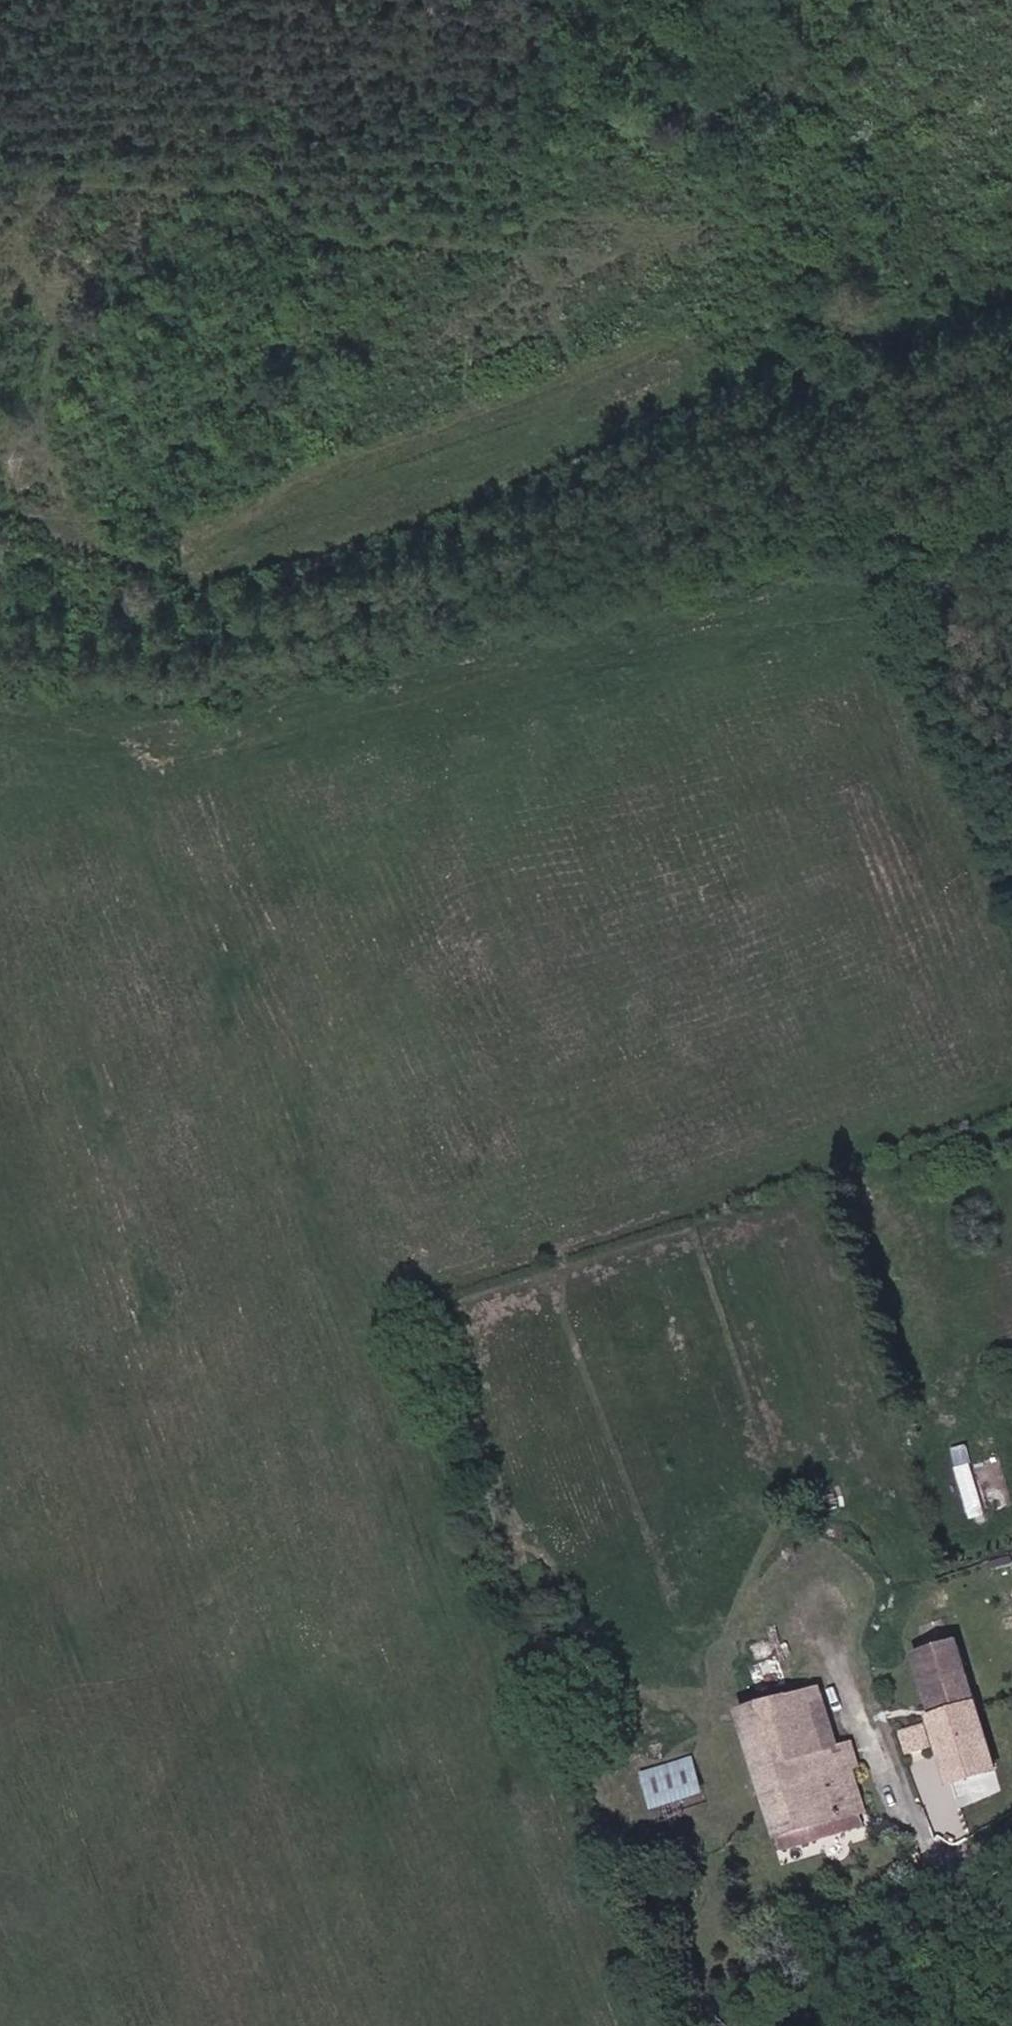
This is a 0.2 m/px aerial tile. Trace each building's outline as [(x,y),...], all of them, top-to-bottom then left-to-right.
[(951,1447),(966,1504),(985,1499),(970,1442),(951,1447)] [(920,1657),(950,1785),(995,1773),(956,1645),(920,1657)] [(785,1706),(808,1784),(842,1775),(820,1695),(785,1706)] [(779,1837),(854,1815),(842,1775),(808,1784),(785,1706),(744,1719),(779,1837)] [(651,1807),(704,1791),(693,1755),(640,1772),(651,1807)]
